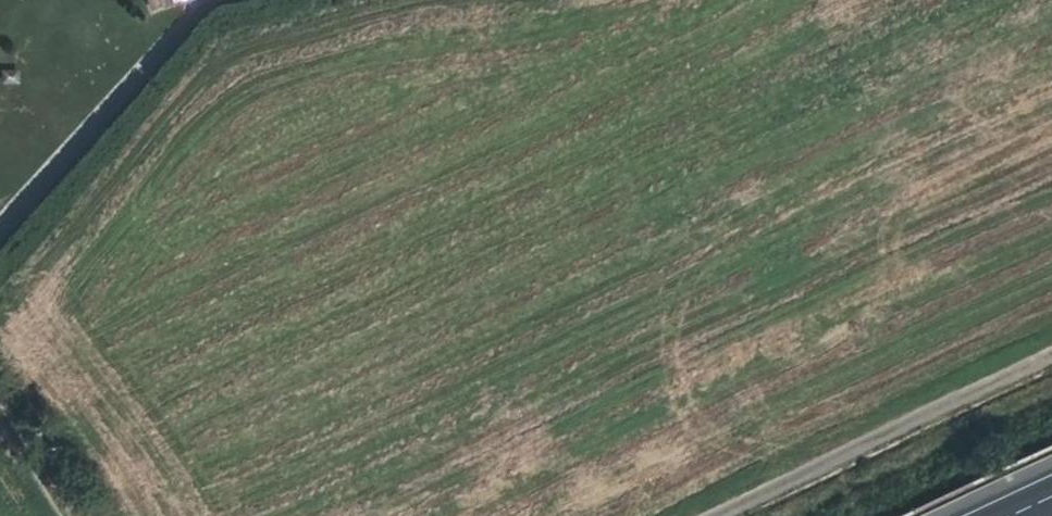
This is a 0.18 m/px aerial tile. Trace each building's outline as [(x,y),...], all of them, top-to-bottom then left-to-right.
[(169,15),(194,5),(197,0),(163,0),(169,15)]
